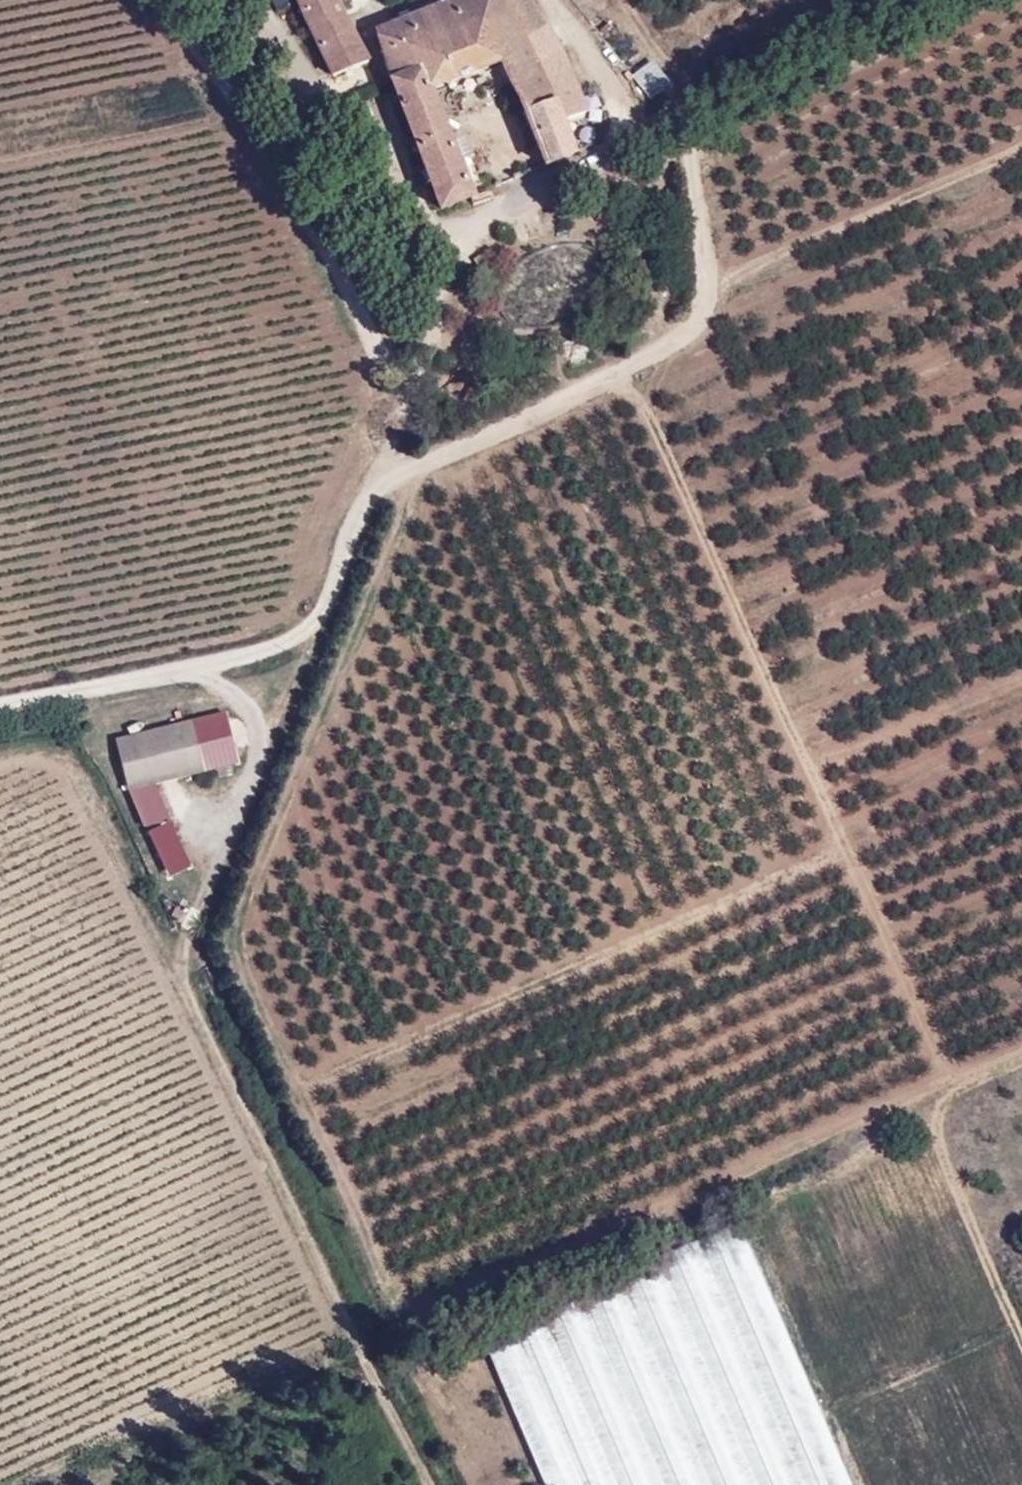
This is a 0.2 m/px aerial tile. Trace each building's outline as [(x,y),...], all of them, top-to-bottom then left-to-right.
[(333,78),(369,61),(361,45),(338,0),(298,0),(333,78)] [(565,127),(563,122),(587,112),(560,48),(557,49),(529,0),(451,0),(378,30),(387,67),(439,205),(443,209),(468,199),(471,195),(430,90),(501,62),(526,110),(546,166),(575,155),(573,150),(565,127)] [(650,99),(670,83),(621,19),(600,36),(650,99)] [(590,117),(565,127),(573,150),(598,140),(590,117)] [(613,331),(616,338),(620,344),(629,339),(623,326),(613,331)] [(228,711),(115,739),(128,790),(171,877),(189,866),(155,785),(240,763),(228,711)] [(480,1331),(545,1484),(851,1484),(738,1222),(480,1331)]
